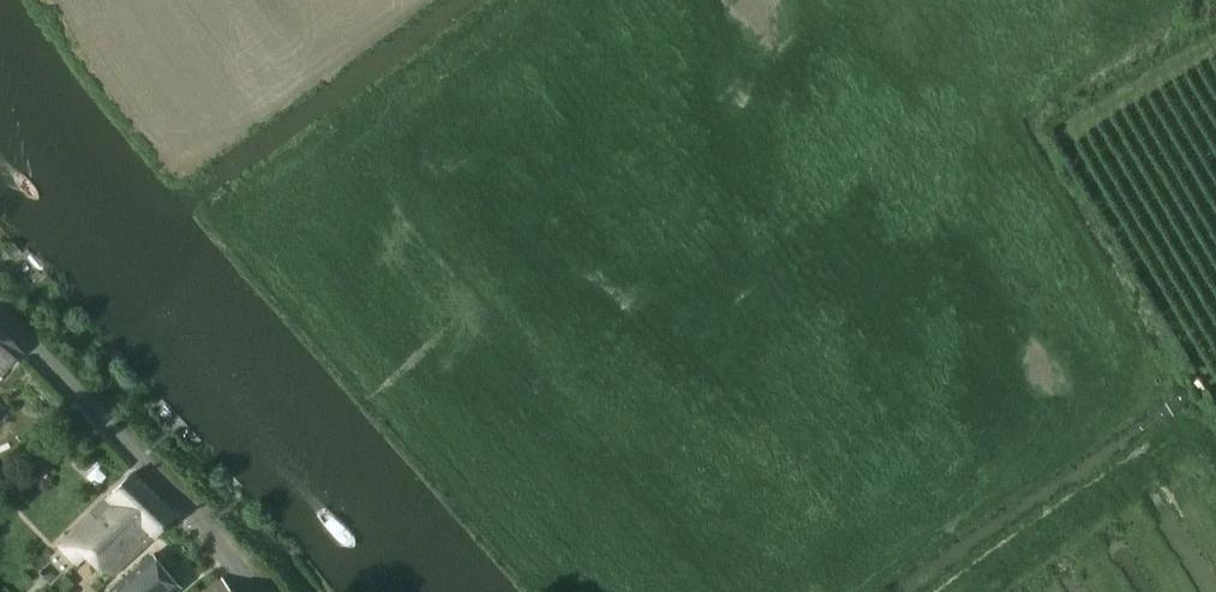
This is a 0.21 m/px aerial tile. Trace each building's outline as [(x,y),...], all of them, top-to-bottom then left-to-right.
[(24,352),(0,327),(0,375),(24,352)] [(159,535),(178,516),(134,472),(60,545),(78,563),(94,547),(118,572),(158,534),(159,535)] [(182,586),(154,553),(107,591),(108,591),(174,591),(182,586)] [(224,579),(205,591),(234,591),(224,579)]
